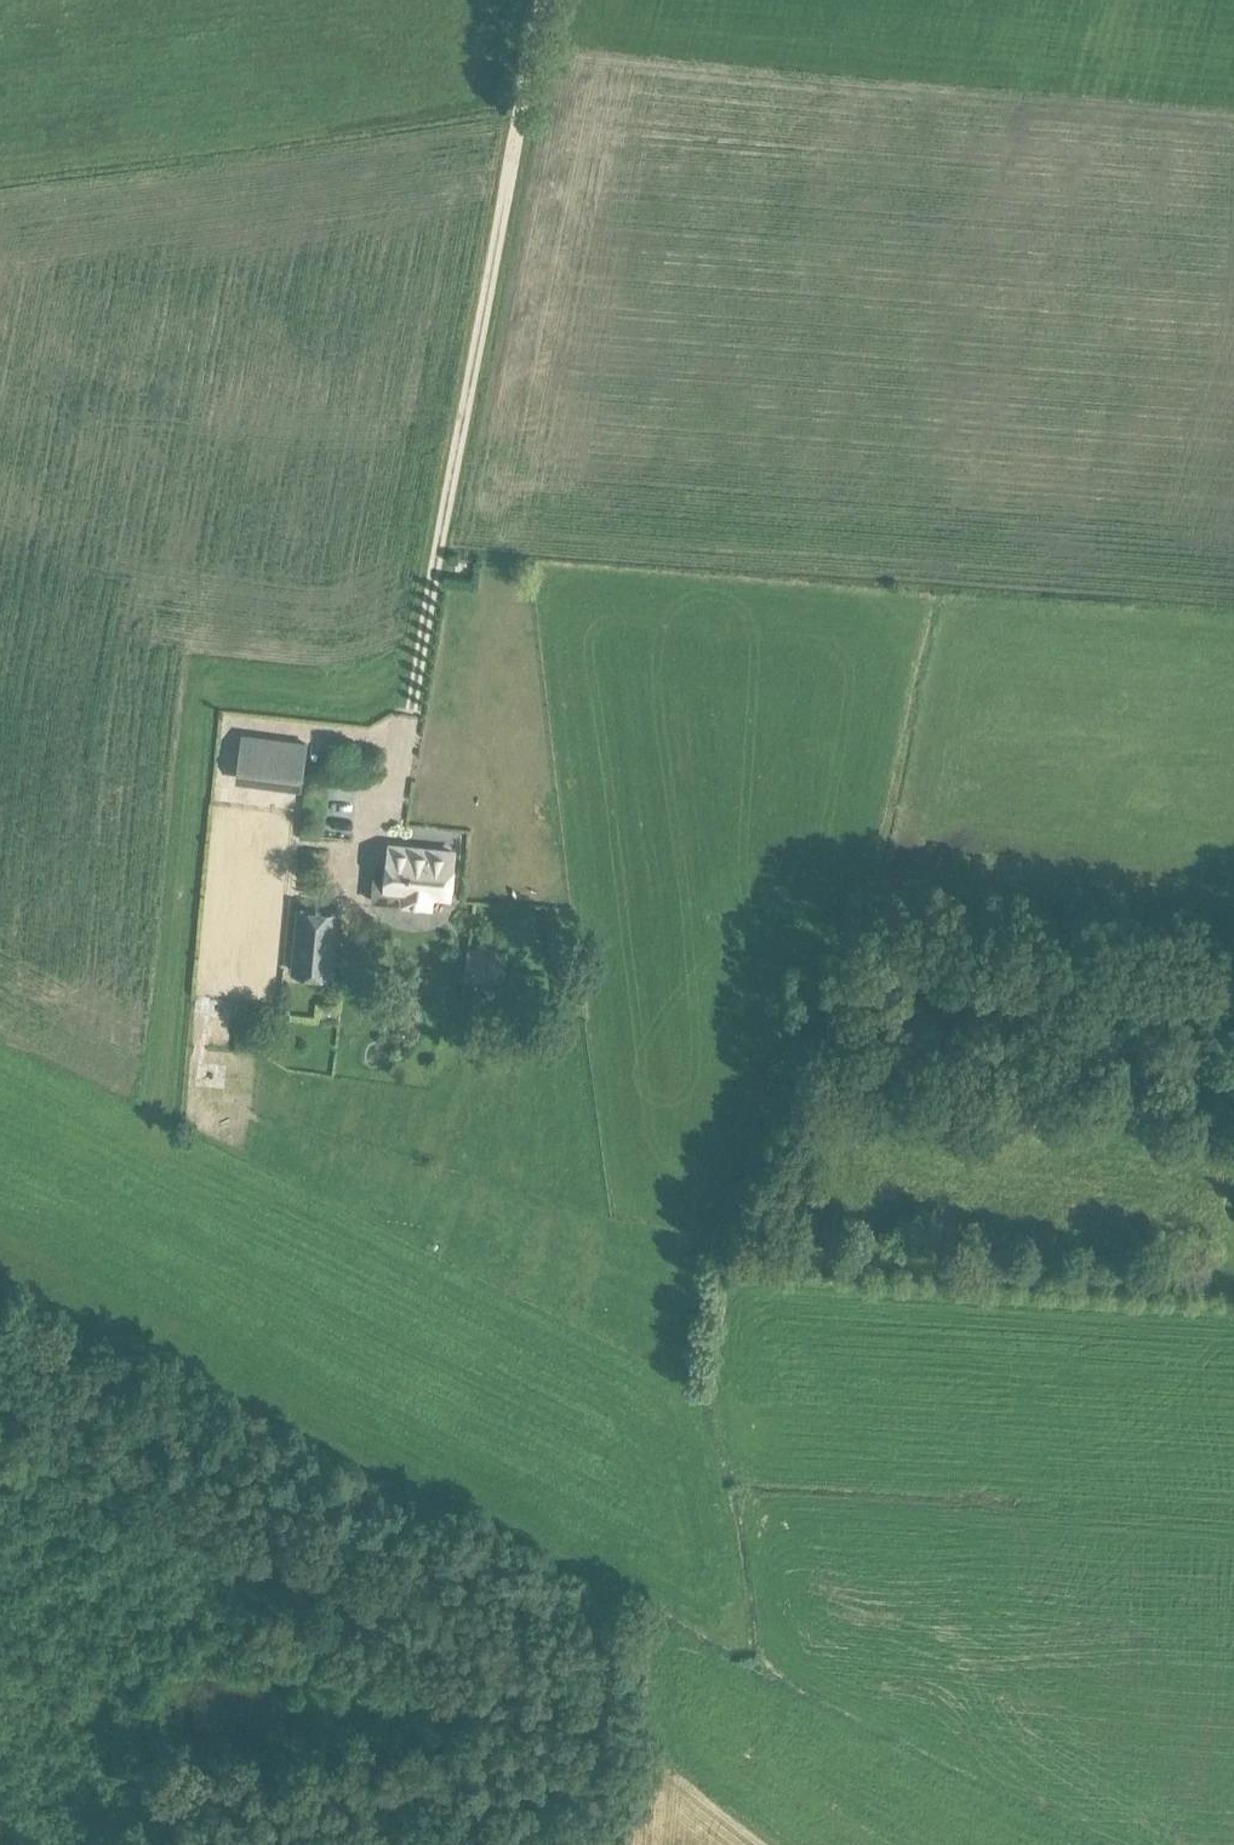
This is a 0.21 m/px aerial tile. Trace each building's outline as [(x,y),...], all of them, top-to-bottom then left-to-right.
[(283,740),(244,735),(238,775),(278,780),(283,740)] [(334,823),(356,822),(353,789),(332,790),(334,823)] [(450,896),(455,853),(391,846),(388,871),(376,869),(374,888),(405,891),(404,903),(430,906),(432,894),(450,896)] [(295,971),(331,974),(337,913),(300,910),(295,971)] [(509,952),(470,948),(466,973),(505,978),(509,952)]
